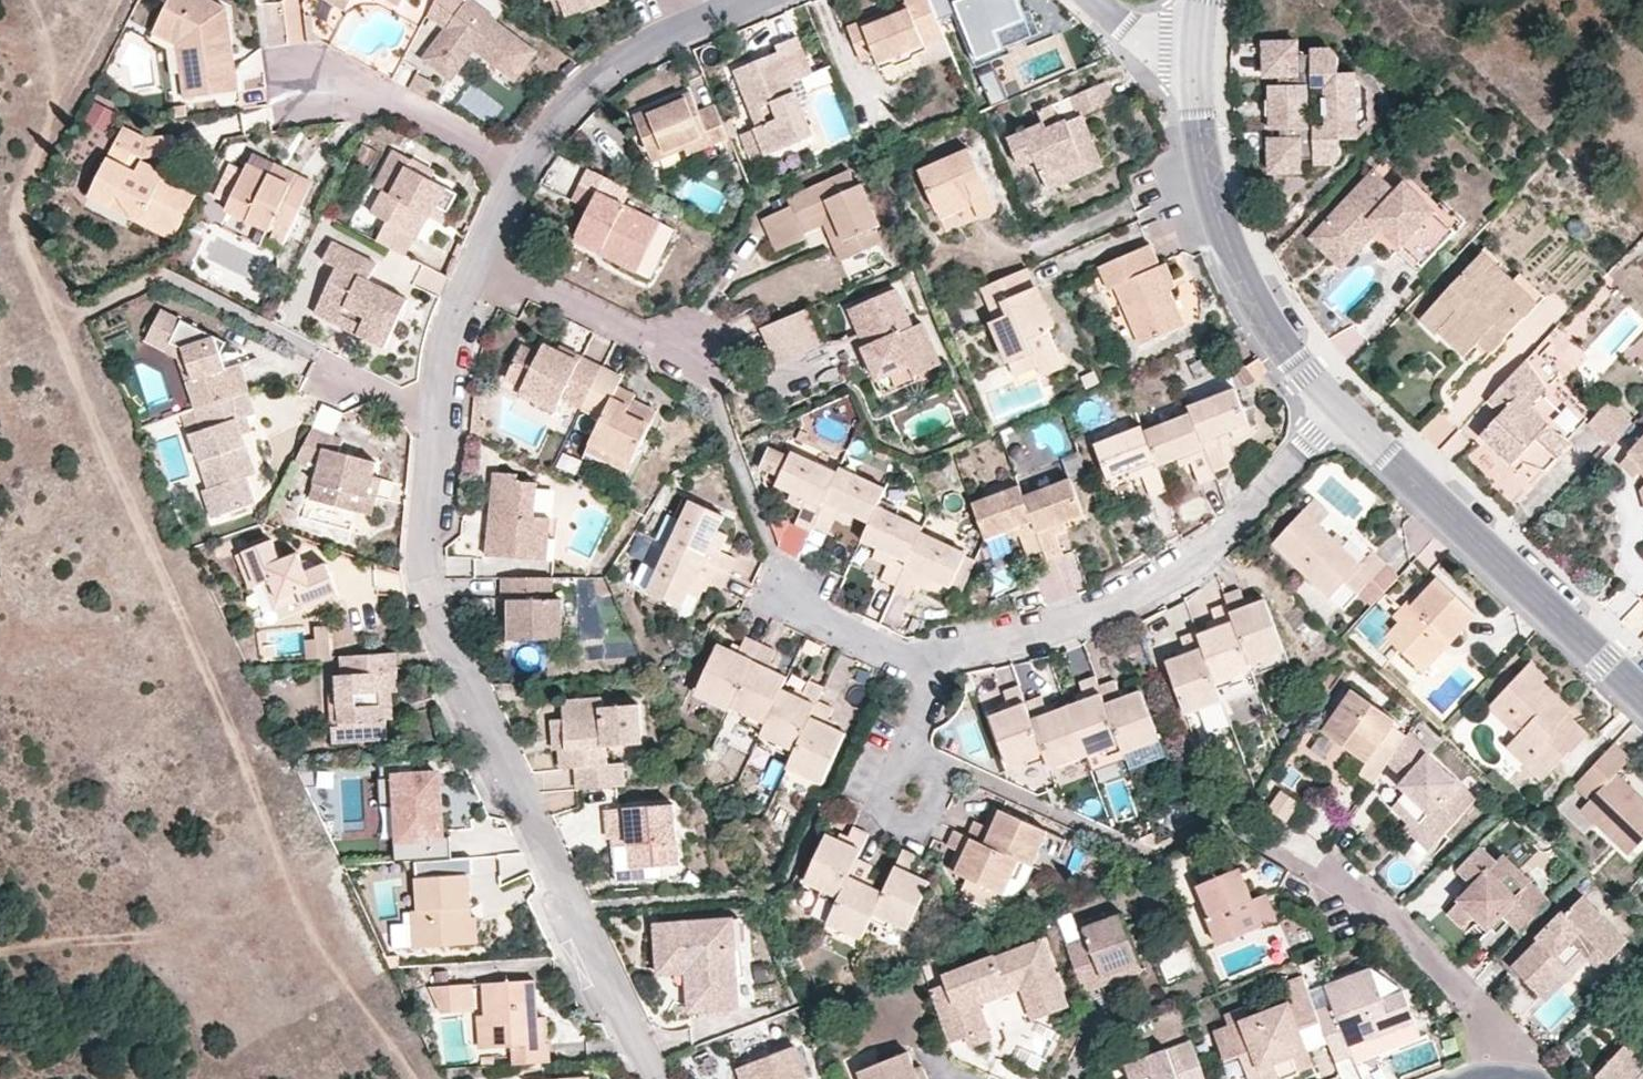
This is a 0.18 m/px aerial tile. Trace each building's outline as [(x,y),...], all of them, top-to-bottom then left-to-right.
[(235,67),(227,68),(225,51),(233,50),(227,8),(212,0),(170,0),(155,32),(178,44),(186,97),(239,90),(235,67)] [(297,0),(279,0),(287,43),(304,40),(297,0)] [(346,10),(352,0),(328,0),(346,10)] [(538,52),(496,21),(497,20),(470,0),(466,0),(465,1),(464,0),(435,0),(428,14),(446,27),(423,58),(452,81),(475,50),(499,69),(503,62),(521,76),(538,52)] [(569,16),(613,1),(613,0),(563,0),(569,16)] [(929,0),(907,0),(907,1),(910,7),(865,25),(863,20),(848,26),(863,61),(876,56),(881,67),(885,66),(891,80),(952,54),(938,21),(929,0)] [(938,21),(955,13),(974,59),(1005,46),(1000,34),(998,30),(1025,18),(1023,13),(1017,0),(929,0),(938,21)] [(910,7),(907,1),(863,20),(865,25),(910,7)] [(1030,9),(1023,13),(1025,18),(998,30),(1000,34),(1005,46),(1041,31),(1030,9)] [(421,52),(439,26),(428,18),(409,44),(421,52)] [(797,36),(777,44),(780,51),(735,70),(759,125),(755,127),(755,128),(767,155),(815,136),(793,82),(802,77),(813,72),(797,36)] [(1281,85),(1271,85),(1271,129),(1281,128),(1282,135),(1268,135),(1270,172),(1303,172),(1303,157),(1315,157),(1315,164),(1337,163),(1342,156),(1342,136),(1362,136),(1374,121),(1371,87),(1356,73),(1340,73),(1339,55),(1332,47),(1312,48),(1312,54),(1301,53),(1300,39),(1264,40),(1265,78),(1281,78),(1281,85)] [(235,67),(233,50),(225,51),(227,68),(235,67)] [(517,81),(521,76),(503,62),(499,69),(517,81)] [(834,83),(828,67),(813,72),(802,77),(809,93),(834,83)] [(1069,91),(1078,111),(1108,98),(1100,79),(1069,91)] [(726,147),(734,144),(717,105),(699,112),(690,91),(632,114),(651,159),(708,136),(710,142),(722,137),(726,147)] [(91,101),(84,126),(109,132),(115,107),(91,101)] [(1080,160),(1062,117),(1055,120),(1047,103),(1037,108),(1042,121),(1009,136),(1020,163),(1036,156),(1049,186),(1074,176),(1069,164),(1080,160)] [(1101,164),(1078,111),(1062,117),(1080,160),(1069,164),(1074,176),(1101,164)] [(126,126),(117,143),(144,157),(178,154),(176,134),(149,137),(126,126)] [(766,155),(755,128),(741,134),(752,161),(766,155)] [(948,156),(970,147),(965,138),(944,147),(948,156)] [(997,211),(970,147),(948,156),(919,168),(937,211),(969,198),(973,205),(979,218),(997,211)] [(443,186),(428,178),(408,168),(413,159),(393,149),(375,184),(384,190),(374,212),(388,220),(377,240),(406,255),(428,213),(443,186)] [(316,182),(297,172),(291,184),(269,173),(275,161),(257,152),(226,210),(269,232),(271,227),(288,236),(316,182)] [(1387,157),(1374,169),(1397,190),(1402,184),(1409,191),(1415,184),(1387,157)] [(174,238),(200,187),(170,172),(167,173),(143,161),(137,171),(110,158),(91,197),(102,203),(118,198),(148,225),(174,238)] [(433,170),(413,159),(408,168),(428,178),(433,170)] [(275,161),(269,173),(291,184),(297,172),(275,161)] [(631,188),(589,168),(573,201),(590,209),(577,235),(604,248),(604,247),(606,244),(637,259),(657,219),(624,203),(631,188)] [(830,208),(851,257),(884,243),(876,226),(880,224),(862,183),(856,185),(849,169),(787,196),(791,205),(762,218),(776,250),(806,237),(804,233),(799,220),(830,208)] [(1397,190),(1374,169),(1327,219),(1348,241),(1359,231),(1368,242),(1389,262),(1396,255),(1417,275),(1451,239),(1429,218),(1439,208),(1435,204),(1415,184),(1409,191),(1402,184),(1397,190)] [(384,190),(375,184),(363,207),(374,212),(384,190)] [(443,186),(428,213),(440,220),(454,191),(443,186)] [(118,198),(102,203),(148,225),(118,198)] [(969,198),(937,211),(940,219),(973,205),(969,198)] [(1440,201),(1435,204),(1439,208),(1429,218),(1451,239),(1464,225),(1440,201)] [(841,260),(851,257),(830,208),(799,220),(804,233),(824,225),(841,260)] [(604,248),(577,235),(574,241),(638,272),(663,222),(657,219),(637,259),(606,244),(604,247),(604,248)] [(1327,219),(1326,219),(1311,235),(1344,266),(1368,242),(1359,231),(1348,241),(1327,219)] [(315,311),(338,323),(347,307),(366,317),(358,332),(385,346),(408,299),(368,279),(375,263),(334,241),(325,259),(337,266),(315,311)] [(1160,264),(1152,243),(1099,266),(1109,288),(1115,287),(1141,344),(1185,323),(1171,288),(1160,264)] [(1466,354),(1479,341),(1490,328),(1502,340),(1538,301),(1484,251),(1421,317),(1435,331),(1440,328),(1466,354)] [(1396,255),(1389,262),(1410,282),(1417,275),(1396,255)] [(1165,262),(1160,264),(1171,288),(1176,285),(1165,262)] [(1037,286),(1028,266),(1023,269),(1032,289),(1037,286)] [(1032,289),(1023,269),(982,287),(994,319),(990,320),(1007,362),(1011,360),(1032,351),(1037,366),(1039,365),(1060,355),(1048,327),(1055,323),(1039,285),(1037,286),(1032,289)] [(970,293),(976,290),(973,282),(966,285),(970,293)] [(878,379),(914,364),(936,354),(922,322),(911,326),(896,289),(850,309),(867,345),(864,347),(878,379)] [(979,295),(976,290),(970,293),(972,298),(979,295)] [(814,306),(760,328),(777,366),(830,344),(814,306)] [(347,307),(338,323),(358,332),(366,317),(347,307)] [(176,347),(172,355),(187,363),(193,361),(199,377),(192,378),(188,380),(198,407),(250,389),(240,363),(226,367),(222,352),(227,340),(163,308),(150,334),(176,347)] [(1490,328),(1479,341),(1491,352),(1502,340),(1490,328)] [(146,341),(172,355),(176,347),(150,334),(146,341)] [(581,363),(558,352),(543,345),(540,353),(522,344),(508,373),(526,381),(523,388),(559,407),(564,398),(583,408),(603,366),(583,357),(581,363)] [(561,346),(558,352),(581,363),(583,357),(561,346)] [(1032,351),(1011,360),(1016,375),(1037,366),(1032,351)] [(936,354),(914,364),(918,374),(941,363),(936,354)] [(1060,355),(1039,365),(1043,376),(1065,366),(1060,355)] [(1489,397),(1488,398),(1502,410),(1479,432),(1514,462),(1521,456),(1527,450),(1533,455),(1526,462),(1527,463),(1553,469),(1575,443),(1535,405),(1554,387),(1525,358),(1489,397)] [(1263,372),(1254,360),(1246,367),(1255,378),(1264,373),(1263,372)] [(187,363),(192,378),(199,377),(193,361),(187,363)] [(622,376),(603,366),(583,408),(603,417),(591,443),(633,463),(652,423),(627,410),(633,399),(635,394),(619,385),(622,376)] [(505,380),(523,388),(526,381),(508,373),(505,380)] [(556,413),(559,407),(523,388),(519,394),(556,413)] [(1190,412),(1212,470),(1228,465),(1217,435),(1248,424),(1234,388),(1187,405),(1190,412)] [(250,389),(198,407),(194,408),(202,429),(191,434),(209,487),(203,488),(214,517),(257,500),(247,476),(258,472),(244,434),(253,429),(248,415),(257,412),(250,389)] [(475,392),(473,432),(486,438),(487,421),(482,421),(484,393),(475,392)] [(657,411),(633,399),(627,410),(652,423),(657,411)] [(1551,415),(1567,432),(1584,417),(1568,400),(1551,415)] [(1613,445),(1636,421),(1614,400),(1591,424),(1613,445)] [(1142,430),(1156,465),(1188,453),(1199,483),(1215,477),(1212,470),(1190,412),(1142,430)] [(1141,425),(1094,443),(1107,479),(1131,470),(1139,467),(1141,473),(1150,496),(1166,490),(1156,465),(1142,430),(1141,425)] [(800,429),(796,438),(803,441),(807,432),(800,429)] [(313,430),(296,462),(319,472),(304,502),(354,526),(371,490),(378,475),(336,455),(341,443),(313,430)] [(1623,462),(1637,476),(1642,470),(1642,469),(1642,442),(1623,462)] [(629,471),(633,463),(591,443),(587,450),(629,471)] [(768,446),(758,468),(779,477),(775,485),(791,492),(805,498),(801,508),(794,523),(810,530),(812,526),(836,471),(790,450),(788,455),(768,446)] [(1527,450),(1521,456),(1526,462),(1533,455),(1527,450)] [(836,471),(812,526),(827,533),(834,517),(838,508),(853,514),(869,522),(877,505),(884,487),(839,466),(836,471)] [(1139,467),(1131,470),(1133,476),(1141,473),(1139,467)] [(537,515),(538,486),(518,485),(519,475),(494,474),(490,557),(535,558),(542,558),(544,515),(537,515)] [(1069,478),(1022,496),(1043,549),(1046,559),(1063,554),(1054,531),(1052,525),(1064,520),(1082,513),(1069,478)] [(1018,486),(971,503),(984,539),(1016,527),(1019,534),(1027,555),(1043,549),(1018,486)] [(380,494),(371,490),(354,526),(363,530),(380,494)] [(805,498),(791,492),(787,501),(801,508),(805,498)] [(724,515),(689,500),(680,520),(668,545),(728,573),(735,558),(718,550),(710,546),(717,531),(724,515)] [(869,522),(861,540),(875,546),(891,554),(880,578),(896,585),(922,525),(877,505),(869,522)] [(849,524),(853,514),(838,508),(834,517),(849,524)] [(1360,561),(1341,544),(1333,536),(1303,509),(1273,542),(1331,596),(1345,581),(1357,593),(1386,561),(1372,549),(1360,561)] [(668,545),(680,520),(667,514),(655,539),(668,545)] [(552,559),(555,515),(544,515),(542,558),(552,559)] [(656,524),(643,518),(635,529),(650,536),(656,524)] [(1066,526),(1064,520),(1052,525),(1054,531),(1066,526)] [(798,557),(810,530),(794,523),(782,550),(798,557)] [(1016,527),(1004,532),(1006,539),(1019,534),(1016,527)] [(726,534),(717,531),(710,546),(718,550),(726,534)] [(965,552),(919,532),(896,585),(893,590),(909,597),(915,583),(919,573),(935,580),(950,587),(965,552)] [(1336,532),(1333,536),(1341,544),(1345,540),(1336,532)] [(274,540),(244,552),(257,585),(272,579),(279,598),(299,590),(303,600),(306,607),(340,594),(328,564),(306,571),(299,553),(281,560),(274,540)] [(1005,542),(988,546),(999,589),(1017,584),(1005,542)] [(647,591),(682,607),(689,592),(696,576),(705,581),(721,588),(728,573),(668,545),(648,588),(647,591)] [(891,554),(875,546),(870,556),(886,563),(891,554)] [(257,585),(244,552),(236,554),(250,588),(257,585)] [(730,576),(749,581),(755,559),(736,554),(730,576)] [(648,588),(653,577),(638,570),(632,581),(648,588)] [(931,589),(935,580),(919,573),(915,583),(931,589)] [(698,596),(705,581),(696,576),(689,592),(698,596)] [(556,577),(506,577),(506,602),(513,602),(516,642),(569,640),(568,599),(557,599),(556,577)] [(1462,623),(1473,610),(1438,578),(1411,606),(1406,601),(1392,616),(1398,622),(1385,635),(1418,665),(1445,637),(1451,643),(1467,626),(1462,623)] [(272,579),(257,585),(259,589),(268,596),(274,610),(303,600),(299,590),(279,598),(272,579)] [(1227,602),(1250,663),(1284,650),(1265,598),(1253,602),(1246,605),(1244,599),(1239,588),(1223,593),(1227,602)] [(1253,602),(1251,597),(1244,599),(1246,605),(1253,602)] [(513,602),(506,602),(506,642),(516,642),(513,602)] [(1218,625),(1198,633),(1217,685),(1253,672),(1250,663),(1227,602),(1211,608),(1215,620),(1218,625)] [(1478,615),(1473,610),(1462,623),(1467,626),(1478,615)] [(1218,625),(1215,620),(1208,622),(1210,628),(1218,625)] [(319,627),(320,640),(333,639),(332,626),(319,627)] [(1196,630),(1180,636),(1184,647),(1187,653),(1179,655),(1166,660),(1186,712),(1222,699),(1217,685),(1198,633),(1196,630)] [(717,645),(694,695),(729,712),(731,708),(760,643),(745,636),(740,647),(737,654),(729,650),(717,645)] [(1445,637),(1418,665),(1424,671),(1451,643),(1445,637)] [(333,639),(320,640),(321,659),(334,658),(333,639)] [(320,640),(309,641),(310,660),(321,659),(320,640)] [(760,643),(731,708),(766,724),(782,688),(787,676),(775,671),(768,667),(770,662),(776,650),(760,643)] [(732,644),(729,650),(737,654),(740,647),(732,644)] [(1187,653),(1184,647),(1177,650),(1179,655),(1187,653)] [(399,653),(341,658),(342,674),(337,674),(338,696),(338,706),(340,723),(349,724),(349,741),(389,738),(388,719),(386,691),(395,691),(401,691),(399,653)] [(777,665),(770,662),(768,667),(775,671),(777,665)] [(1561,718),(1568,712),(1571,707),(1543,681),(1546,677),(1530,662),(1488,707),(1517,734),(1518,734),(1535,751),(1533,754),(1550,771),(1570,750),(1572,751),(1589,733),(1576,720),(1570,726),(1561,718)] [(1066,705),(1085,756),(1120,743),(1099,686),(1095,675),(1079,681),(1083,692),(1085,698),(1078,701),(1066,705)] [(1333,675),(1327,683),(1335,689),(1340,681),(1333,675)] [(1115,679),(1099,686),(1124,752),(1159,739),(1141,690),(1121,697),(1119,691),(1115,679)] [(808,681),(803,691),(801,696),(794,693),(782,688),(766,724),(759,738),(793,754),(817,700),(823,687),(808,681)] [(1003,691),(1007,703),(1009,709),(1002,711),(990,716),(1008,765),(1044,752),(1025,701),(1019,685),(1003,691)] [(796,687),(794,693),(801,696),(803,691),(796,687)] [(1128,694),(1127,688),(1119,691),(1121,697),(1128,694)] [(1370,786),(1385,763),(1403,735),(1387,726),(1391,720),(1345,689),(1315,733),(1362,763),(1354,774),(1370,786)] [(386,691),(388,719),(396,719),(395,691),(386,691)] [(1085,698),(1083,692),(1076,695),(1078,701),(1085,698)] [(1040,695),(1025,701),(1044,752),(1050,769),(1085,756),(1066,705),(1054,709),(1047,712),(1045,706),(1040,695)] [(564,700),(565,719),(567,748),(558,748),(559,767),(574,767),(576,789),(627,785),(624,762),(609,763),(607,745),(626,745),(625,727),(643,726),(641,705),(603,707),(602,697),(564,700)] [(793,754),(787,768),(822,783),(845,733),(833,727),(826,724),(828,718),(833,708),(817,700),(793,754)] [(1007,703),(1000,705),(1002,711),(1009,709),(1007,703)] [(1054,709),(1052,704),(1045,706),(1047,712),(1054,709)] [(340,723),(338,706),(332,706),(333,743),(349,741),(349,724),(340,723)] [(1576,720),(1568,712),(1561,718),(1570,726),(1576,720)] [(835,722),(828,718),(826,724),(833,727),(835,722)] [(567,748),(565,719),(551,720),(552,748),(558,748),(567,748)] [(645,744),(643,726),(625,727),(626,745),(645,744)] [(1407,731),(1403,735),(1385,763),(1402,779),(1398,783),(1406,790),(1396,801),(1392,805),(1409,820),(1422,831),(1428,826),(1439,837),(1477,798),(1448,769),(1445,771),(1426,754),(1429,751),(1407,731)] [(1518,734),(1517,734),(1505,747),(1541,780),(1550,771),(1533,754),(1535,751),(1518,734)] [(1573,785),(1589,799),(1581,808),(1630,854),(1642,840),(1642,798),(1616,773),(1632,758),(1615,742),(1573,785)] [(822,783),(787,768),(782,777),(818,793),(822,783)] [(437,775),(378,779),(380,804),(399,803),(401,838),(395,838),(397,861),(423,859),(450,858),(449,836),(441,837),(440,814),(429,815),(428,801),(439,800),(437,775)] [(1406,790),(1398,783),(1388,795),(1396,801),(1406,790)] [(1276,793),(1265,811),(1283,824),(1295,807),(1276,793)] [(440,814),(439,800),(428,801),(429,815),(440,814)] [(607,837),(629,836),(633,866),(680,862),(672,803),(605,808),(607,837)] [(991,828),(1000,809),(994,806),(986,825),(991,828)] [(974,820),(967,836),(1019,859),(1026,862),(1046,871),(1061,836),(1000,809),(991,828),(986,825),(974,820)] [(1422,831),(1409,820),(1404,825),(1430,848),(1439,837),(1428,826),(1422,831)] [(826,834),(804,881),(839,897),(857,858),(868,833),(852,826),(848,835),(845,842),(839,839),(826,834)] [(991,907),(997,891),(1003,893),(1019,859),(967,836),(954,830),(947,845),(958,850),(964,853),(955,872),(967,877),(963,886),(966,895),(991,907)] [(841,832),(839,839),(845,842),(848,835),(841,832)] [(884,890),(873,913),(908,929),(930,881),(917,875),(911,872),(913,867),(918,856),(903,849),(884,890)] [(1459,898),(1473,911),(1488,927),(1502,914),(1518,897),(1515,894),(1529,881),(1503,854),(1494,863),(1479,849),(1459,868),(1474,883),(1459,898)] [(955,872),(964,853),(958,850),(949,869),(955,872)] [(423,859),(424,876),(471,874),(474,873),(473,856),(450,858),(423,859)] [(873,866),(857,858),(839,897),(828,922),(862,938),(873,913),(884,890),(874,886),(866,882),(868,876),(873,866)] [(1019,859),(1003,893),(1011,896),(1026,862),(1019,859)] [(920,870),(913,867),(911,872),(917,875),(920,870)] [(1219,945),(1263,926),(1254,903),(1253,904),(1237,869),(1197,887),(1211,917),(1207,918),(1219,945)] [(413,910),(413,932),(414,932),(415,947),(465,944),(464,909),(473,909),(471,874),(424,876),(417,877),(419,909),(413,910)] [(876,880),(868,876),(866,882),(874,886),(876,880)] [(1549,901),(1529,881),(1515,894),(1518,897),(1502,914),(1521,931),(1549,901)] [(1570,936),(1589,955),(1598,946),(1608,955),(1626,936),(1581,892),(1562,911),(1559,908),(1535,932),(1538,935),(1510,964),(1538,990),(1566,961),(1556,951),(1570,936)] [(1460,925),(1473,911),(1459,898),(1446,911),(1460,925)] [(1254,903),(1263,926),(1264,927),(1276,922),(1265,899),(1254,903)] [(473,917),(473,909),(464,909),(465,944),(478,943),(477,917),(473,917)] [(1089,933),(1066,941),(1085,991),(1108,982),(1105,977),(1144,960),(1123,912),(1086,926),(1089,933)] [(657,922),(658,964),(693,963),(696,1007),(738,1005),(736,974),(733,918),(657,922)] [(742,918),(733,918),(736,974),(745,974),(742,918)] [(414,932),(413,932),(398,933),(399,948),(415,947),(414,932)] [(1589,955),(1570,936),(1556,951),(1566,961),(1538,990),(1547,999),(1589,955)] [(950,980),(931,988),(951,1042),(969,1035),(993,1027),(985,1003),(982,994),(1031,975),(1046,1012),(1076,1001),(1048,937),(997,956),(996,952),(947,972),(950,980)] [(1598,946),(1589,955),(1599,965),(1608,955),(1598,946)] [(399,956),(387,956),(392,968),(404,967),(399,956)] [(1146,968),(1144,960),(1105,977),(1108,982),(1146,968)] [(693,963),(658,964),(658,971),(683,971),(687,1008),(696,1007),(693,963)] [(1330,1001),(1316,1007),(1319,1018),(1336,1060),(1352,1054),(1347,1041),(1370,1031),(1372,1039),(1415,1022),(1403,990),(1382,997),(1369,967),(1325,984),(1330,1001)] [(1403,990),(1369,967),(1382,997),(1403,990)] [(982,994),(985,1003),(1026,987),(1037,1016),(1046,1012),(1031,975),(982,994)] [(1315,1006),(1303,976),(1282,984),(1289,1003),(1251,1017),(1247,1007),(1227,1015),(1231,1026),(1216,1031),(1228,1062),(1242,1057),(1248,1072),(1273,1062),(1278,1077),(1278,1078),(1298,1070),(1291,1054),(1307,1047),(1299,1028),(1319,1018),(1315,1007),(1315,1006)] [(484,982),(486,1014),(487,1046),(512,1046),(513,1063),(552,1061),(551,1041),(548,1041),(540,1042),(539,1018),(536,979),(484,982)] [(474,983),(431,985),(444,1011),(475,1007),(474,983)] [(487,1046),(486,1014),(477,1014),(479,1046),(487,1046)] [(548,1017),(539,1018),(540,1042),(548,1041),(548,1017)] [(1421,1036),(1415,1022),(1372,1039),(1370,1031),(1347,1041),(1352,1054),(1355,1062),(1421,1036)] [(993,1027),(969,1035),(973,1046),(997,1036),(993,1027)] [(1194,1050),(1190,1039),(1169,1048),(1173,1059),(1194,1050)] [(1604,1078),(1642,1078),(1642,1056),(1626,1040),(1595,1071),(1604,1078)] [(746,1065),(751,1078),(808,1078),(794,1046),(746,1065)] [(1313,1063),(1307,1047),(1291,1054),(1298,1070),(1299,1070),(1299,1068),(1313,1063)] [(913,1063),(907,1048),(858,1066),(863,1078),(919,1078),(913,1063)] [(1169,1048),(1125,1064),(1132,1078),(1205,1078),(1194,1050),(1173,1059),(1169,1048)] [(483,1066),(496,1065),(495,1056),(483,1056),(483,1066)] [(913,1063),(919,1078),(928,1078),(920,1060),(913,1063)] [(1248,1072),(1250,1078),(1272,1078),(1278,1077),(1273,1062),(1248,1072)] [(745,1064),(737,1067),(741,1078),(751,1078),(746,1065),(745,1064)]
